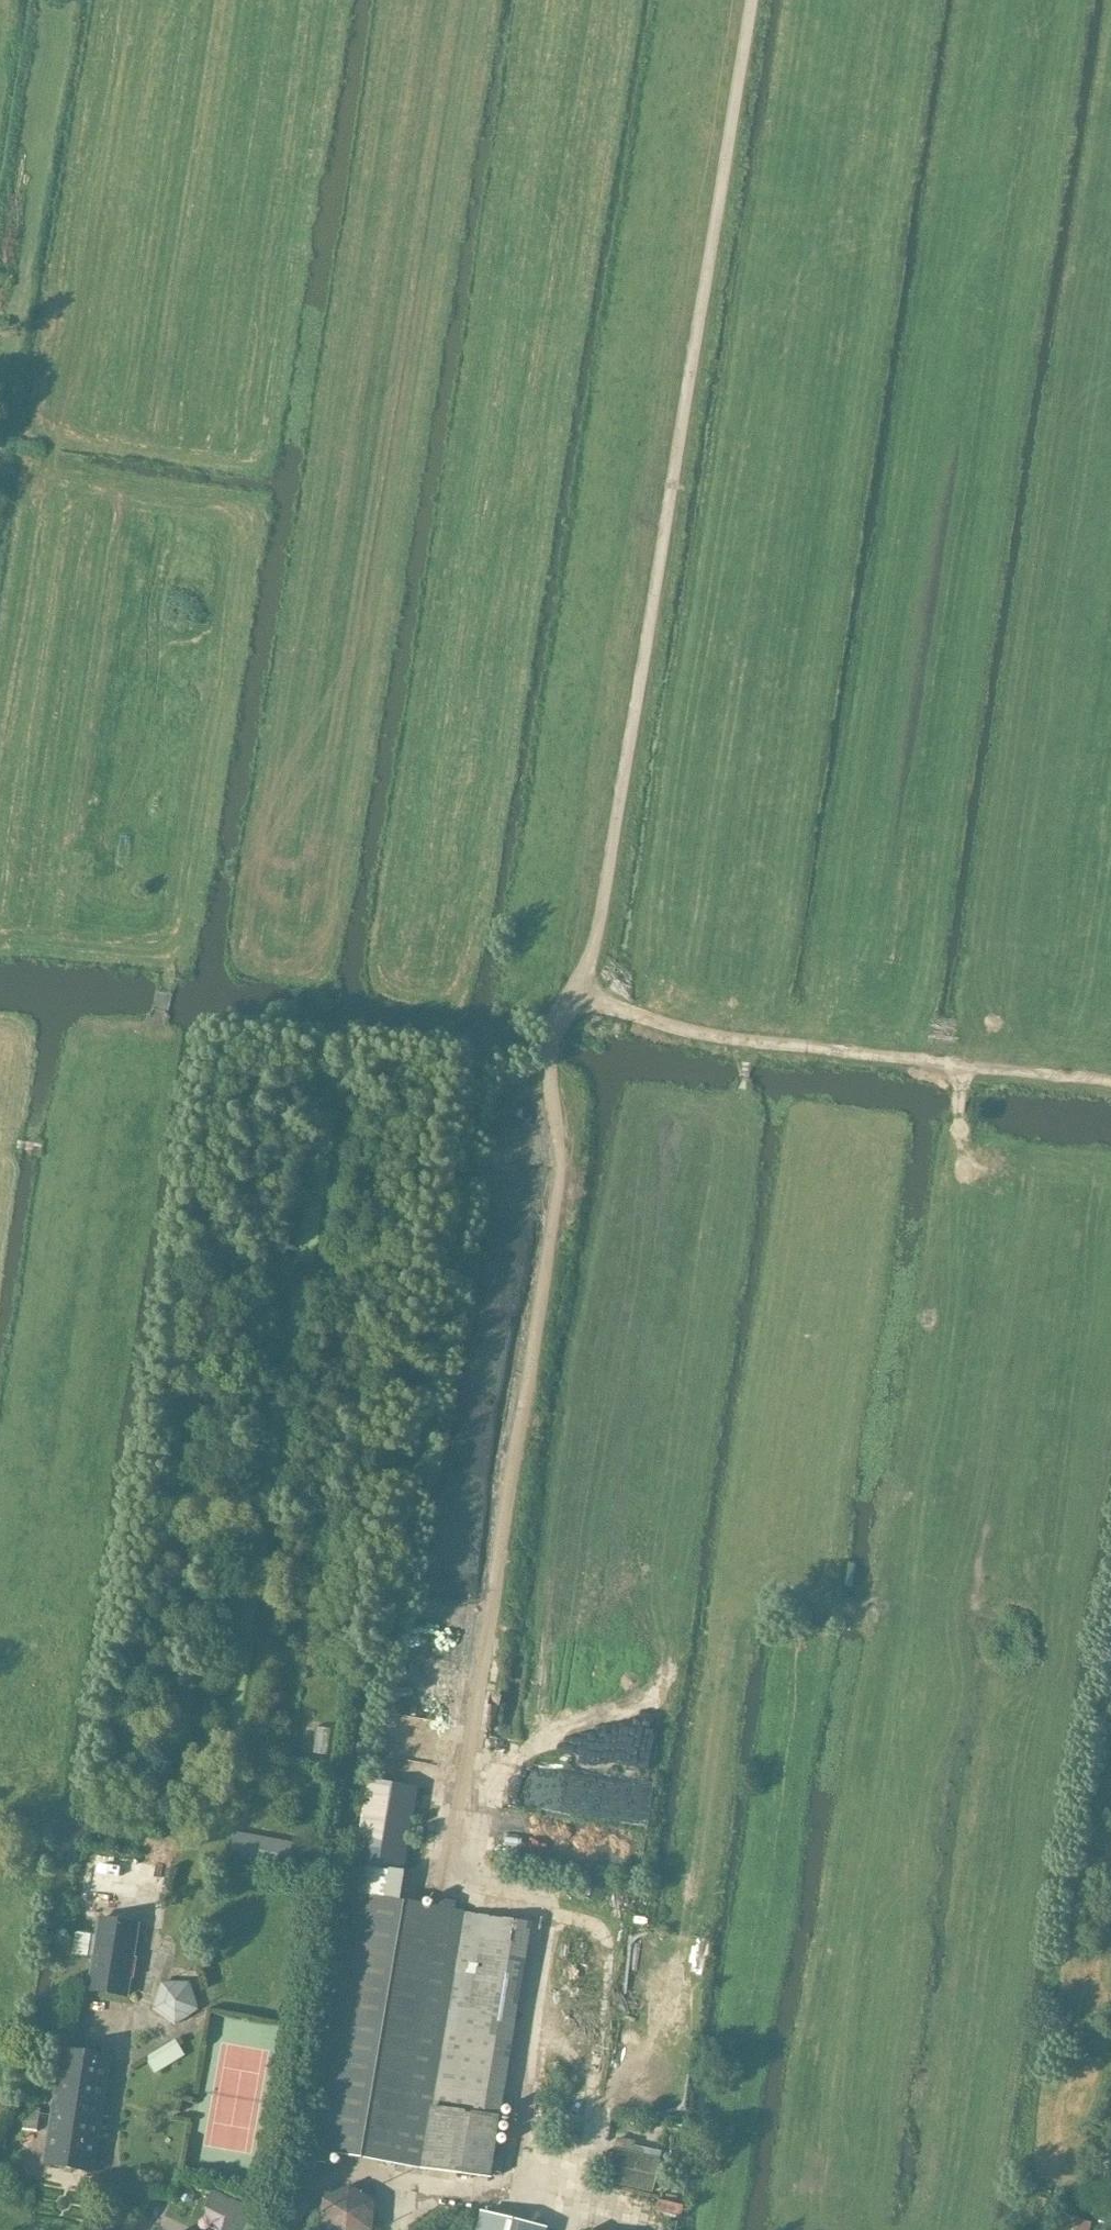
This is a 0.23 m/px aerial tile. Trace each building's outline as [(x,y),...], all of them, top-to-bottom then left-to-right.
[(80,1895),(134,1904),(141,1863),(87,1854),(80,1895)] [(347,1895),(306,2146),(314,2147),(312,2162),(326,2165),(329,2150),(421,2165),(491,2177),(501,2120),(511,2059),(443,2048),(465,1915),(454,1913),(456,1901),(440,1898),(438,1910),(409,1906),(400,1904),(405,1869),(354,1860),(347,1895)] [(98,1916),(86,1991),(129,1998),(141,1923),(98,1916)] [(176,2028),(200,2011),(190,1984),(162,1983),(153,2011),(176,2028)] [(156,2074),(186,2057),(177,2041),(146,2058),(156,2074)] [(93,2173),(111,2060),(63,2053),(46,2166),(93,2173)] [(36,2132),(40,2109),(31,2108),(29,2119),(24,2118),(22,2129),(36,2132)] [(476,2229),(548,2229),(548,2228),(480,2212),(476,2229)] [(1091,2223),(1060,2216),(1057,2229),(1090,2229),(1091,2223)]
